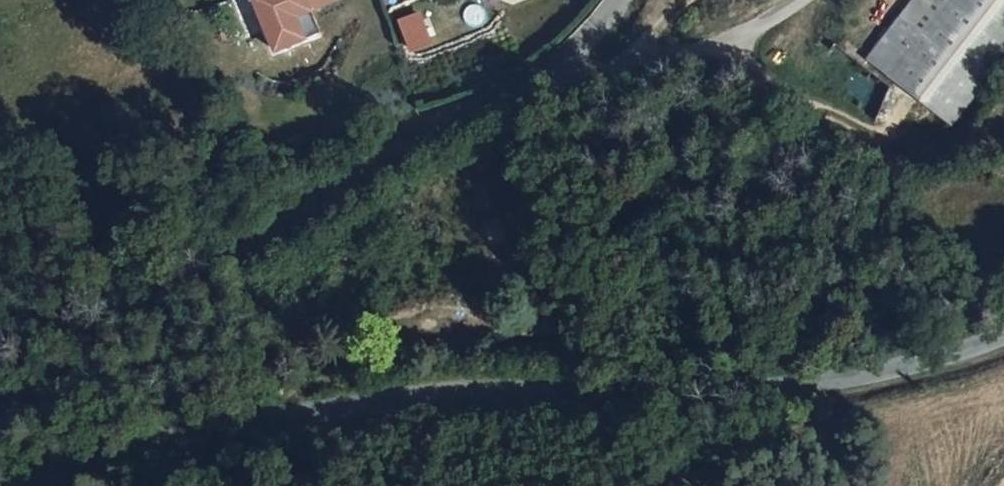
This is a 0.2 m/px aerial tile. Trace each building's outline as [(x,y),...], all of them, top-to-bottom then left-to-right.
[(275,45),(305,32),(295,10),(310,4),(320,0),(256,0),(275,45)] [(959,112),(1003,50),(1003,0),(910,0),(891,27),(885,35),(873,51),(959,112)] [(310,4),(295,10),(305,32),(319,26),(310,4)]
